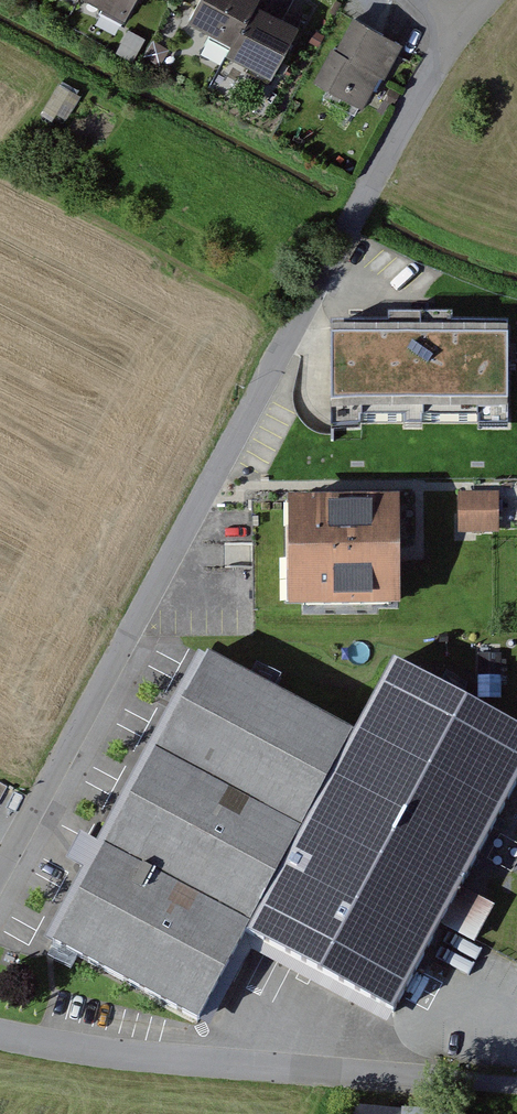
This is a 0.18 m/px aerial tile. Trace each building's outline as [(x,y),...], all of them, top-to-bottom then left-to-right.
[(80,2),(120,22),(131,0),(81,0),(80,2)] [(187,31),(228,51),(247,10),(252,0),(202,0),(187,31)] [(288,30),(247,10),(228,51),(222,62),(263,81),(288,30)] [(347,21),(313,90),(360,112),(393,44),(347,21)] [(64,83),(50,108),(67,117),(81,92),(64,83)] [(421,325),(329,326),(330,415),(330,433),(512,432),(512,325),(421,325)] [(458,498),(459,533),(498,532),(497,497),(458,498)] [(288,610),(399,609),(398,554),(397,509),(287,511),(288,610)] [(394,1013),(442,923),(516,783),(516,736),(393,670),(357,737),(205,656),(50,945),(201,1026),(250,936),(394,1013)] [(418,1105),(351,1104),(351,1113),(418,1113),(418,1105)]
